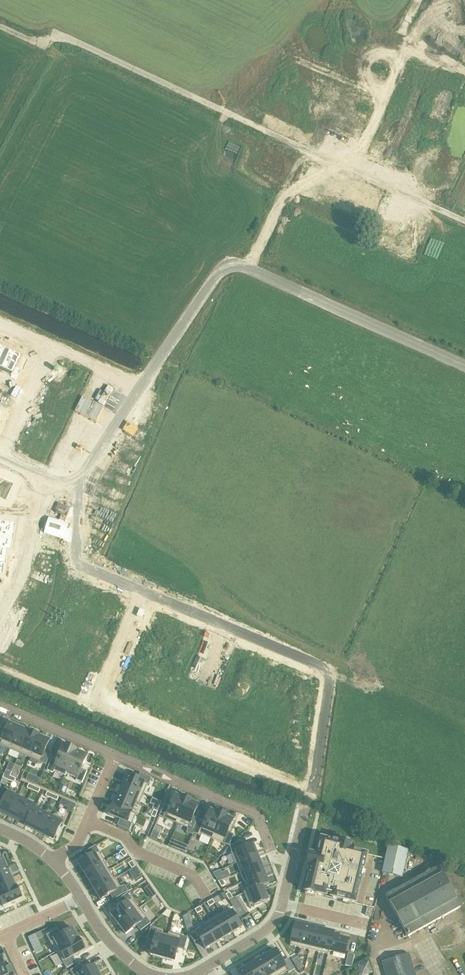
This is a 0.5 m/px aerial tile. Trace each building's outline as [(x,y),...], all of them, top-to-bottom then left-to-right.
[(0,348),(0,372),(1,372),(10,351),(1,347),(0,348)] [(10,351),(1,372),(3,373),(10,376),(11,376),(10,377),(17,380),(22,369),(16,366),(21,356),(10,351)] [(39,409),(23,445),(35,451),(32,457),(50,465),(58,447),(59,448),(67,430),(71,432),(79,414),(83,417),(92,398),(84,394),(90,381),(71,373),(71,374),(58,368),(42,404),(43,405),(41,410),(39,409)] [(152,410),(145,420),(161,430),(167,421),(152,410)] [(145,420),(140,428),(155,439),(161,430),(145,420)] [(137,426),(130,435),(146,446),(152,438),(155,440),(155,439),(140,428),(137,426)] [(188,427),(181,445),(191,449),(199,432),(188,427)] [(199,432),(191,449),(201,454),(209,436),(199,432)] [(130,435),(124,444),(140,455),(146,446),(130,435)] [(209,436),(201,454),(211,458),(219,440),(209,436)] [(219,440),(211,458),(221,462),(219,465),(220,465),(223,456),(225,453),(229,444),(219,440)] [(124,444),(118,453),(134,464),(140,455),(124,444)] [(223,456),(220,465),(230,469),(237,452),(228,448),(229,444),(225,453),(223,456)] [(237,452),(230,469),(240,474),(248,456),(237,452)] [(118,453),(112,463),(128,473),(134,464),(118,453)] [(278,457),(274,466),(292,474),(296,464),(278,457)] [(274,466),(270,475),(288,483),(292,474),(274,466)] [(6,501),(15,482),(6,479),(6,478),(0,475),(0,498),(6,501)] [(268,475),(264,484),(282,492),(286,483),(288,484),(288,483),(270,475),(268,475)] [(264,484),(260,494),(278,501),(282,492),(264,484)] [(96,487),(96,498),(115,499),(116,488),(96,487)] [(215,490),(212,498),(229,505),(233,497),(215,490)] [(260,494),(256,504),(274,511),(278,501),(260,494)] [(96,498),(95,509),(114,510),(115,499),(96,498)] [(212,498),(208,506),(226,513),(229,505),(212,498)] [(208,506),(205,513),(223,521),(226,513),(208,506)] [(95,509),(95,520),(114,521),(114,510),(95,509)] [(205,513),(202,521),(220,529),(223,521),(205,513)] [(93,530),(93,531),(113,532),(114,521),(95,520),(94,530),(93,530)] [(12,537),(13,533),(14,523),(0,521),(0,535),(12,537)] [(202,521),(199,529),(216,536),(220,529),(202,521)] [(199,529),(195,537),(213,544),(216,536),(199,529)] [(7,549),(6,550),(10,551),(11,541),(12,541),(12,537),(0,535),(0,548),(7,549)] [(195,537),(192,545),(210,552),(213,544),(195,537)] [(346,549),(342,559),(360,566),(364,557),(346,549)] [(342,559),(338,568),(356,576),(360,566),(342,559)] [(338,568),(334,577),(352,585),(356,576),(338,568)] [(332,577),(328,586),(346,594),(349,585),(351,586),(352,585),(334,577),(332,577)] [(221,578),(216,590),(226,594),(231,582),(221,578)] [(231,582),(226,594),(236,598),(240,588),(241,589),(242,587),(231,582)] [(328,586),(324,596),(342,604),(346,594),(328,586)] [(236,598),(235,601),(245,605),(250,593),(241,589),(240,588),(236,598)] [(250,593),(245,605),(255,609),(260,597),(250,593)] [(260,597),(255,609),(266,613),(271,601),(260,597)] [(139,606),(134,618),(143,622),(148,610),(139,606)] [(167,621),(160,639),(170,643),(177,625),(167,621)] [(177,625),(170,643),(180,647),(187,629),(177,625)] [(233,649),(225,666),(236,671),(243,653),(233,649)] [(243,653),(236,671),(246,675),(253,657),(243,653)] [(253,657),(246,675),(256,679),(263,661),(253,657)] [(263,661),(256,679),(266,683),(274,666),(263,661)] [(144,686),(137,704),(147,708),(154,690),(144,686)] [(154,690),(147,708),(157,712),(159,709),(161,703),(163,700),(162,699),(164,694),(154,690)] [(161,703),(159,709),(169,713),(176,695),(166,691),(164,694),(162,699),(163,700),(161,703)] [(211,710),(203,727),(213,731),(215,726),(217,722),(217,723),(220,718),(221,714),(211,710)] [(213,731),(211,735),(222,739),(229,722),(220,718),(217,723),(217,722),(215,726),(213,731)] [(229,722),(222,739),(232,743),(239,726),(229,722)] [(10,749),(19,728),(9,723),(5,733),(0,732),(0,745),(10,749)] [(19,728),(10,749),(20,754),(29,732),(19,728)] [(29,732),(20,754),(30,758),(39,736),(29,732)] [(39,736),(30,758),(46,765),(52,751),(46,749),(50,740),(39,736)] [(52,759),(47,770),(53,773),(54,771),(65,776),(67,771),(75,751),(76,752),(76,750),(66,746),(65,747),(64,746),(57,761),(52,759)] [(75,751),(67,771),(78,776),(76,780),(82,783),(87,771),(81,769),(87,756),(85,755),(86,753),(79,750),(78,752),(76,752),(75,751)] [(128,775),(123,785),(144,794),(148,785),(149,785),(152,779),(141,774),(138,780),(128,775)] [(123,785),(119,795),(136,803),(139,805),(144,794),(123,785)] [(0,808),(0,810),(9,814),(17,797),(8,792),(0,808)] [(115,804),(114,805),(132,813),(132,812),(136,803),(119,795),(115,804)] [(164,805),(159,816),(177,824),(187,799),(183,797),(183,798),(177,796),(173,803),(171,807),(172,808),(171,808),(164,805)] [(17,797),(9,814),(18,819),(27,802),(17,797)] [(187,799),(177,824),(188,829),(186,833),(193,835),(193,834),(199,820),(193,818),(193,817),(194,817),(195,813),(198,805),(192,802),(193,801),(192,801),(188,799),(187,799)] [(154,806),(152,810),(154,810),(158,812),(162,802),(158,800),(156,806),(154,806)] [(27,802),(18,819),(27,823),(27,824),(35,809),(36,807),(27,802)] [(68,808),(67,810),(72,812),(75,804),(71,802),(68,808)] [(111,809),(109,815),(120,820),(118,826),(129,831),(137,814),(132,812),(132,813),(114,805),(115,804),(114,804),(113,805),(111,809)] [(27,823),(26,825),(35,830),(44,813),(35,809),(27,824),(27,823)] [(199,820),(193,834),(200,837),(201,834),(212,839),(222,814),(222,813),(218,812),(217,812),(217,813),(210,810),(207,818),(205,822),(205,823),(199,820)] [(44,813),(35,830),(44,835),(53,818),(52,818),(44,813)] [(53,818),(44,835),(54,840),(64,819),(54,814),(52,818),(53,818)] [(222,814),(212,839),(229,846),(234,835),(228,832),(229,832),(230,828),(230,827),(233,820),(227,817),(228,816),(227,816),(227,815),(223,814),(222,814)] [(306,885),(305,892),(306,892),(315,895),(316,895),(326,897),(331,898),(332,898),(343,901),(344,901),(347,902),(350,903),(351,903),(352,903),(354,904),(356,904),(356,903),(362,878),(364,871),(367,856),(367,855),(366,855),(364,854),(363,854),(362,854),(359,853),(358,853),(356,852),(355,852),(350,851),(351,846),(349,845),(341,843),(340,843),(332,841),(327,840),(321,839),(317,856),(313,855),(311,854),(310,854),(310,855),(309,857),(309,858),(310,858),(311,859),(310,864),(309,864),(308,863),(308,864),(307,866),(307,867),(308,868),(310,868),(308,877),(307,879),(306,884),(306,885)] [(185,852),(188,845),(179,841),(176,848),(185,852)] [(241,842),(229,847),(232,853),(231,853),(235,864),(236,864),(236,863),(258,855),(253,844),(244,848),(241,842)] [(88,858),(78,863),(84,873),(104,862),(105,861),(96,846),(85,852),(88,858)] [(402,878),(402,877),(408,850),(388,846),(382,874),(402,878)] [(258,855),(236,863),(236,864),(240,873),(261,864),(258,855)] [(104,862),(84,873),(90,882),(109,870),(104,862)] [(261,864),(240,873),(244,882),(265,874),(261,864)] [(385,896),(408,937),(461,908),(438,867),(385,896)] [(12,877),(7,868),(0,871),(0,883),(12,877)] [(109,870),(90,882),(95,891),(114,879),(109,870)] [(265,874),(244,882),(247,891),(247,892),(262,886),(263,886),(269,884),(265,874)] [(17,887),(17,886),(16,887),(12,877),(0,883),(0,895),(17,887)] [(114,879),(95,891),(101,901),(110,895),(114,900),(128,892),(132,889),(129,884),(125,887),(124,886),(121,888),(115,878),(114,879)] [(247,891),(244,892),(249,906),(254,904),(254,905),(256,905),(260,903),(262,902),(262,903),(266,901),(268,900),(263,886),(262,886),(247,892),(247,891)] [(0,895),(0,900),(3,907),(12,903),(15,902),(15,901),(22,898),(22,897),(20,891),(17,887),(0,895)] [(117,908),(109,913),(118,925),(139,908),(127,893),(117,901),(120,905),(119,905),(116,907),(117,908)] [(234,909),(240,917),(246,913),(241,905),(234,909)] [(139,908),(118,925),(126,934),(133,929),(136,927),(137,926),(141,931),(151,923),(139,908)] [(230,908),(221,913),(233,933),(242,927),(230,908)] [(221,913),(212,919),(224,938),(233,933),(221,913)] [(204,924),(215,943),(224,938),(212,919),(204,924)] [(203,923),(188,932),(194,943),(200,939),(206,949),(215,943),(204,924),(203,923)] [(296,924),(290,945),(300,948),(305,926),(296,924)] [(305,926),(300,948),(309,950),(315,928),(313,928),(313,927),(307,926),(305,926)] [(58,929),(47,935),(56,952),(80,938),(79,939),(73,928),(65,932),(61,934),(62,934),(61,935),(58,929)] [(151,928),(147,940),(154,942),(153,943),(152,946),(150,955),(162,958),(169,935),(168,935),(157,932),(158,930),(151,928)] [(315,928),(309,950),(319,952),(324,930),(315,928)] [(324,930),(319,952),(328,955),(333,933),(332,932),(325,930),(325,931),(324,930)] [(43,936),(41,931),(28,937),(36,953),(43,950),(38,939),(43,936)] [(169,935),(162,958),(174,962),(177,953),(178,950),(178,948),(184,950),(188,938),(169,933),(168,935),(169,935)] [(333,933),(328,955),(329,951),(345,955),(345,953),(346,953),(347,946),(348,940),(347,940),(333,937),(333,935),(334,933),(333,933)] [(80,938),(56,952),(57,952),(67,968),(76,963),(73,956),(86,949),(80,938)] [(266,956),(277,974),(281,974),(287,971),(289,973),(295,970),(288,959),(283,962),(276,950),(266,956)] [(295,952),(290,955),(293,960),(298,958),(299,953),(295,952)] [(382,962),(386,974),(416,974),(409,953),(382,962)] [(352,967),(355,955),(348,954),(345,966),(352,967)] [(257,962),(265,974),(277,974),(266,956),(265,957),(258,960),(259,961),(257,962)] [(11,964),(5,967),(0,957),(0,974),(16,974),(11,964)] [(248,967),(252,974),(265,974),(257,962),(248,967)] [(70,970),(73,974),(76,974),(78,974),(99,974),(100,974),(94,965),(85,970),(81,964),(70,970)]
